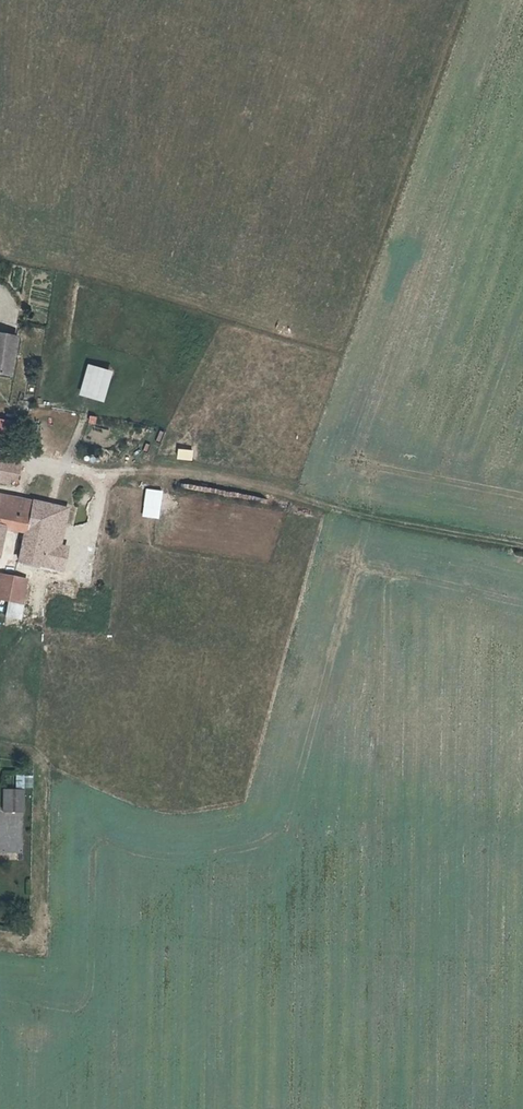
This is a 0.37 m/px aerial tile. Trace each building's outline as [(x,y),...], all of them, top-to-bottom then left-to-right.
[(10,311),(6,329),(27,333),(35,295),(8,289),(3,309),(10,311)] [(3,309),(0,324),(0,328),(6,329),(10,311),(3,309)] [(12,377),(20,336),(0,332),(0,375),(12,377)] [(104,400),(112,368),(87,361),(78,394),(104,400)] [(7,443),(12,421),(0,418),(0,442),(7,443)] [(176,458),(192,459),(193,448),(177,447),(176,458)] [(3,519),(24,523),(19,550),(56,558),(65,522),(71,497),(0,485),(0,535),(3,519)] [(142,517),(159,518),(162,490),(144,488),(142,517)] [(65,522),(56,558),(79,562),(86,527),(65,522)] [(16,566),(0,563),(0,589),(12,591),(16,566)] [(16,566),(12,591),(26,594),(29,570),(16,566)] [(27,782),(7,782),(7,796),(28,797),(27,782)]
